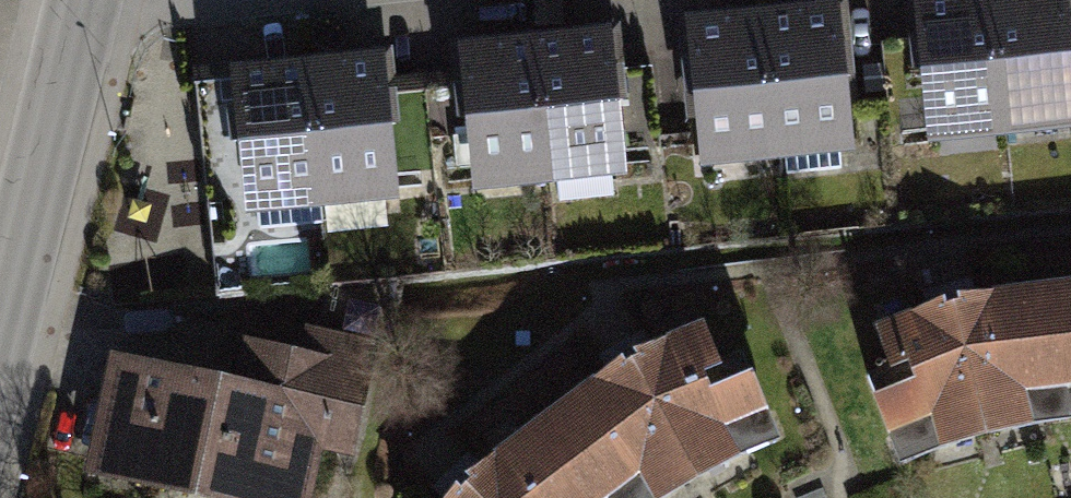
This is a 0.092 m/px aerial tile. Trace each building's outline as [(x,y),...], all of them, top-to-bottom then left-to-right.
[(989,0),(937,0),(910,3),(925,152),(1004,144),(989,0)] [(1068,0),(989,0),(1004,144),(1070,137),(1070,33),(1068,0)] [(859,157),(844,8),(766,16),(781,165),(859,157)] [(781,165),(766,16),(687,24),(703,173),(781,165)] [(628,182),(612,33),(534,41),(550,190),(628,182)] [(550,190),(534,41),(456,49),(472,198),(550,190)] [(401,206),(386,56),(308,64),(323,214),(401,206)] [(323,214),(308,64),(229,72),(245,222),(323,214)] [(1070,403),(1070,286),(1056,288),(1070,403)] [(1070,425),(1070,403),(1056,288),(954,305),(873,331),(889,372),(863,378),(897,474),(982,444),(1070,425)] [(544,419),(601,497),(687,497),(701,489),(785,448),(742,358),(720,368),(701,327),(628,360),(544,419)] [(109,359),(83,487),(137,497),(313,497),(321,458),(355,465),(379,345),(306,330),(301,355),(242,343),(234,384),(109,359)] [(544,419),(458,487),(449,497),(601,497),(544,419)]
